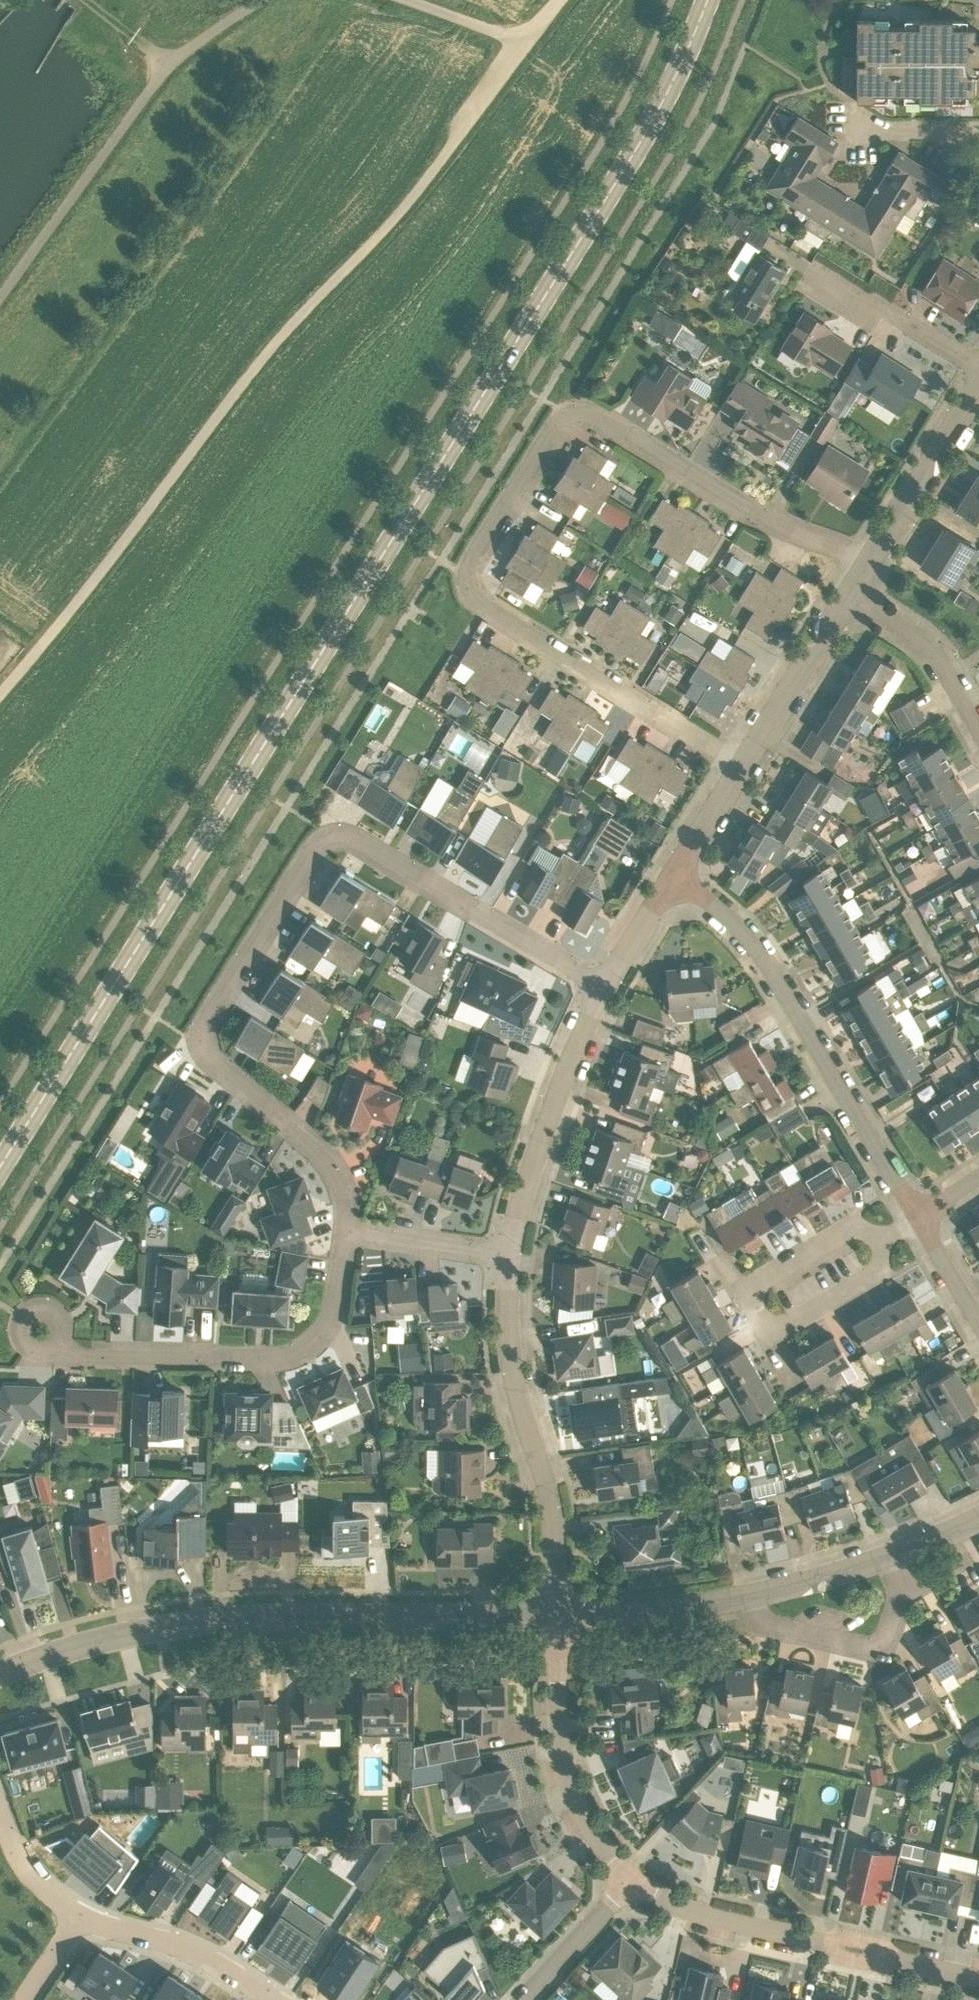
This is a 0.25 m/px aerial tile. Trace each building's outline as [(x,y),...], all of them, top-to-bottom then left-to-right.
[(975,41),(976,28),(967,27),(967,20),(905,20),(905,27),(889,27),(889,20),(858,20),(858,57),(841,56),(841,89),(857,89),(857,101),(889,101),(889,94),(905,94),(905,101),(967,102),(967,95),(978,95),(978,41),(975,41)] [(839,141),(827,134),(798,116),(784,138),(794,144),(823,162),(825,163),(839,141)] [(771,132),(770,132),(764,128),(759,136),(766,140),(771,132)] [(818,170),(823,162),(794,144),(766,188),(812,177),(811,172),(818,170)] [(926,198),(940,176),(899,151),(885,173),(887,174),(926,198)] [(913,218),(926,198),(887,174),(874,194),(905,213),(913,218)] [(941,186),(945,179),(940,176),(935,183),(941,186)] [(810,216),(829,185),(821,180),(814,182),(812,177),(766,188),(810,216)] [(832,229),(851,199),(829,185),(810,216),(804,225),(826,239),(832,229)] [(878,257),(898,226),(905,213),(874,194),(869,202),(871,209),(866,210),(878,257)] [(878,257),(866,210),(861,211),(859,204),(851,199),(832,229),(878,257)] [(730,211),(722,224),(732,230),(740,217),(730,211)] [(932,215),(925,224),(931,228),(938,219),(932,215)] [(740,217),(732,230),(748,240),(762,249),(770,236),(740,217)] [(786,271),(755,253),(739,280),(732,291),(742,297),(735,309),(754,321),(786,271)] [(967,273),(943,259),(940,264),(923,291),(946,306),(944,309),(961,320),(978,291),(978,281),(967,273)] [(649,324),(658,329),(663,327),(667,321),(670,315),(658,309),(649,324)] [(833,376),(841,363),(852,346),(820,326),(822,322),(805,312),(782,348),(811,366),(813,363),(833,376)] [(845,379),(882,403),(899,413),(921,378),(882,353),(873,368),(858,358),(845,379)] [(687,427),(712,389),(711,385),(696,375),(695,377),(670,361),(658,381),(645,373),(631,397),(665,418),(667,414),(687,427)] [(773,462),(800,420),(784,410),(781,414),(772,408),(776,400),(740,377),(721,407),(740,420),(735,428),(754,440),(749,447),(773,462)] [(839,417),(846,406),(835,399),(828,410),(839,417)] [(824,443),(840,418),(826,410),(811,435),(824,443)] [(616,482),(600,472),(608,458),(587,444),(578,458),(574,456),(564,471),(606,497),(616,482)] [(867,470),(850,459),(829,446),(809,479),(831,493),(829,497),(844,506),(867,470)] [(598,511),(606,497),(564,471),(555,486),(559,489),(550,503),(572,517),(582,502),(598,511)] [(968,491),(978,498),(978,474),(968,491)] [(612,495),(632,507),(638,497),(619,485),(612,495)] [(968,491),(957,510),(978,523),(978,498),(968,491)] [(670,553),(695,512),(680,503),(678,506),(663,498),(650,519),(665,528),(655,544),(660,547),(668,552),(670,553)] [(633,517),(621,510),(613,523),(625,530),(626,528),(633,517)] [(709,555),(712,551),(722,534),(708,525),(711,521),(695,512),(670,553),(685,562),(695,546),(709,555)] [(560,536),(555,533),(538,522),(529,536),(525,534),(516,549),(558,576),(568,561),(551,550),(560,536)] [(967,568),(978,549),(945,528),(933,547),(967,568)] [(955,587),(967,568),(933,547),(922,566),(955,587)] [(549,590),(558,576),(516,549),(506,564),(510,567),(501,581),(523,595),(533,579),(549,590)] [(658,565),(664,555),(657,551),(651,561),(658,565)] [(726,567),(738,574),(745,562),(733,555),(726,567)] [(578,582),(588,588),(598,572),(586,565),(576,581),(578,582)] [(748,586),(790,612),(799,596),(795,594),(804,580),(782,566),(774,580),(758,570),(748,586)] [(669,587),(676,576),(664,569),(657,580),(669,587)] [(723,574),(712,582),(719,592),(730,583),(723,574)] [(631,583),(624,594),(638,603),(645,591),(631,583)] [(780,627),(790,612),(748,586),(739,600),(755,610),(746,625),(767,639),(776,624),(780,627)] [(954,601),(965,607),(972,596),(961,589),(954,601)] [(565,611),(580,607),(575,591),(561,595),(565,611)] [(972,596),(965,607),(976,614),(978,608),(978,600),(972,596)] [(610,649),(637,607),(622,598),(612,614),(597,604),(583,627),(597,636),(595,640),(610,649)] [(684,612),(673,604),(665,617),(676,624),(684,612)] [(642,663),(656,641),(642,632),(652,617),(637,607),(610,649),(625,659),(628,655),(642,663)] [(690,637),(682,650),(697,659),(705,647),(690,637)] [(481,694),(506,653),(491,644),(489,648),(474,639),(461,660),(476,670),(466,686),(481,694)] [(755,658),(738,647),(734,645),(726,659),(710,649),(700,664),(741,690),(751,675),(747,672),(755,658)] [(669,651),(662,664),(674,670),(681,657),(669,651)] [(895,667),(877,656),(869,651),(857,671),(882,688),(895,667)] [(521,663),(511,656),(506,653),(481,694),(496,704),(506,687),(520,697),(533,676),(519,667),(521,663)] [(732,705),(741,690),(700,664),(691,678),(706,688),(697,703),(719,717),(728,702),(732,705)] [(882,688),(857,671),(844,692),(875,711),(887,691),(882,688)] [(656,673),(648,687),(668,698),(676,684),(656,673)] [(559,743),(584,702),(569,692),(567,696),(552,687),(539,709),(554,718),(544,734),(559,743)] [(880,714),(875,711),(844,692),(832,712),(857,728),(864,717),(874,723),(880,714)] [(447,710),(463,720),(473,705),(457,695),(447,710)] [(488,701),(482,697),(478,703),(485,707),(488,701)] [(897,722),(919,709),(912,698),(891,711),(897,722)] [(598,745),(601,741),(611,724),(597,715),(599,711),(584,702),(559,743),(574,753),(584,737),(598,745)] [(507,707),(494,728),(506,735),(519,714),(507,707)] [(902,732),(907,729),(924,719),(919,709),(897,722),(902,732)] [(832,768),(857,728),(832,712),(824,724),(819,721),(801,750),(832,768)] [(637,792),(662,750),(647,741),(645,745),(630,736),(617,758),(632,767),(622,784),(637,792)] [(931,774),(950,763),(940,746),(922,756),(917,748),(898,759),(908,776),(926,765),(931,774)] [(534,762),(540,754),(530,747),(525,755),(534,762)] [(652,801),(661,786),(676,795),(689,773),(675,764),(678,760),(662,750),(637,792),(652,801)] [(426,768),(423,766),(406,756),(388,787),(372,777),(357,802),(394,823),(426,768)] [(570,764),(558,757),(552,767),(564,774),(570,764)] [(519,781),(522,762),(502,758),(498,777),(519,781)] [(941,791),(959,780),(950,763),(931,774),(926,765),(908,776),(918,793),(936,782),(941,791)] [(828,783),(825,781),(808,770),(795,791),(822,807),(824,804),(823,804),(825,800),(826,801),(832,791),(845,799),(854,785),(834,773),(828,783)] [(880,792),(888,787),(884,780),(879,782),(877,787),(880,792)] [(950,807),(969,797),(959,780),(941,791),(936,782),(918,793),(927,810),(946,799),(950,807)] [(443,852),(475,798),(451,783),(433,814),(420,806),(406,830),(443,852)] [(888,787),(880,792),(884,799),(892,795),(888,787)] [(862,797),(867,806),(881,799),(875,790),(862,797)] [(822,808),(822,807),(795,791),(782,811),(787,814),(781,825),(801,837),(802,838),(811,844),(812,843),(831,814),(822,808)] [(615,812),(621,801),(607,793),(600,805),(615,812)] [(562,807),(578,811),(581,799),(565,795),(562,807)] [(960,824),(978,814),(969,797),(950,807),(946,799),(927,810),(937,827),(955,816),(960,824)] [(906,821),(915,817),(910,810),(902,814),(906,821)] [(492,881),(524,826),(504,814),(495,830),(478,820),(455,859),(492,881)] [(978,836),(978,815),(978,814),(960,824),(955,816),(937,827),(946,843),(965,833),(969,841),(978,836)] [(611,815),(594,842),(616,856),(633,829),(611,815)] [(906,821),(910,828),(919,824),(915,817),(906,821)] [(742,842),(769,859),(777,864),(789,844),(795,848),(802,838),(801,837),(781,825),(775,834),(754,821),(742,842)] [(659,841),(665,831),(654,824),(648,834),(659,841)] [(859,831),(848,824),(846,828),(846,836),(849,839),(859,831)] [(969,841),(965,833),(946,843),(956,860),(948,864),(955,878),(978,864),(978,836),(969,841)] [(756,880),(769,859),(742,842),(729,863),(756,880)] [(920,847),(925,855),(934,851),(929,843),(920,847)] [(558,901),(581,862),(565,853),(562,857),(539,844),(529,861),(535,864),(518,892),(541,906),(547,895),(558,901)] [(937,858),(934,851),(925,855),(929,862),(937,858)] [(852,874),(864,868),(861,861),(849,867),(852,874)] [(603,901),(587,891),(598,871),(593,868),(582,862),(581,862),(558,901),(569,907),(562,918),(585,932),(603,901)] [(918,877),(911,865),(899,872),(905,884),(918,877)] [(857,882),(852,874),(849,867),(840,872),(848,886),(857,882)] [(384,923),(386,920),(397,903),(343,870),(320,906),(344,921),(345,919),(359,928),(368,913),(384,923)] [(790,899),(800,916),(819,905),(814,897),(832,887),(822,870),(803,881),(808,889),(790,899)] [(777,896),(792,883),(796,880),(788,871),(769,886),(777,896)] [(955,890),(964,907),(974,902),(978,899),(978,877),(955,890)] [(819,905),(800,916),(810,933),(829,922),(824,914),(842,903),(832,887),(814,897),(819,905)] [(864,912),(872,907),(868,900),(860,905),(864,912)] [(950,906),(953,911),(954,913),(962,909),(958,902),(950,906)] [(810,933),(820,950),(839,939),(834,930),(851,920),(842,903),(824,914),(829,922),(810,933)] [(868,919),(877,915),(872,907),(864,912),(868,919)] [(962,909),(954,913),(958,920),(966,916),(962,909)] [(367,952),(329,929),(312,918),(290,954),(314,969),(329,978),(335,967),(351,977),(367,952)] [(820,950),(830,966),(849,955),(844,947),(861,937),(851,920),(834,930),(839,939),(820,950)] [(434,958),(438,951),(446,937),(421,923),(400,959),(417,969),(411,980),(437,994),(447,965),(434,958)] [(978,943),(978,939),(977,934),(968,939),(973,947),(978,943)] [(840,983),(857,973),(867,967),(862,958),(871,953),(861,937),(844,947),(849,955),(830,966),(840,983)] [(380,962),(387,952),(377,946),(371,955),(380,962)] [(921,954),(914,958),(913,959),(921,972),(929,967),(921,954)] [(371,974),(378,963),(366,956),(362,964),(365,970),(371,974)] [(530,1044),(538,1026),(527,1020),(538,996),(524,990),(527,982),(510,975),(509,978),(478,964),(479,961),(478,960),(477,963),(469,960),(458,983),(465,987),(460,998),(490,1013),(483,1027),(530,1044)] [(694,1005),(701,1004),(721,1002),(720,989),(716,989),(714,965),(703,966),(703,962),(690,964),(694,1005)] [(693,1005),(694,1005),(690,964),(677,965),(677,968),(667,969),(669,993),(665,994),(666,1007),(669,1007),(669,1011),(676,1020),(694,1019),(693,1005)] [(336,1000),(299,977),(282,967),(260,1003),(298,1027),(308,1010),(324,1020),(336,1000)] [(965,973),(947,968),(954,979),(965,973)] [(899,991),(906,986),(902,978),(894,983),(899,991)] [(844,1010),(854,1027),(873,1016),(868,1008),(886,997),(876,980),(857,991),(862,1000),(844,1010)] [(916,988),(913,982),(906,986),(910,992),(916,988)] [(902,997),(910,992),(906,986),(899,991),(902,997)] [(380,991),(373,1002),(394,1016),(401,1005),(380,991)] [(902,997),(899,991),(887,998),(886,997),(868,1008),(873,1016),(854,1027),(864,1044),(882,1033),(877,1024),(895,1014),(908,1006),(902,997)] [(368,1019),(374,1007),(363,1002),(357,1014),(368,1019)] [(728,1041),(736,1035),(753,1025),(745,1011),(719,1026),(728,1041)] [(918,1023),(926,1018),(922,1011),(914,1016),(918,1023)] [(905,1030),(900,1022),(895,1014),(877,1024),(882,1033),(864,1044),(874,1060),(892,1050),(887,1041),(905,1030)] [(306,1049),(269,1026),(252,1015),(236,1040),(290,1074),(306,1049)] [(666,1028),(657,1025),(638,1018),(633,1034),(661,1044),(666,1028)] [(922,1030),(930,1026),(926,1018),(918,1023),(922,1030)] [(902,1067),(897,1058),(915,1048),(905,1030),(887,1041),(892,1050),(874,1060),(884,1078),(902,1067)] [(417,1063),(422,1034),(407,1032),(403,1061),(417,1063)] [(508,1045),(489,1038),(479,1035),(472,1057),(475,1058),(466,1083),(504,1096),(511,1077),(513,1078),(518,1065),(503,1059),(508,1045)] [(767,1070),(777,1065),(768,1049),(758,1055),(750,1040),(713,1062),(722,1077),(738,1068),(746,1082),(746,1081),(746,1082),(767,1070)] [(665,1076),(674,1053),(644,1043),(639,1055),(625,1050),(621,1060),(618,1059),(614,1071),(664,1089),(668,1077),(665,1076)] [(893,1094),(910,1084),(921,1078),(916,1069),(925,1064),(915,1048),(897,1058),(902,1067),(884,1078),(893,1094)] [(946,1063),(953,1058),(947,1049),(940,1054),(946,1063)] [(327,1055),(325,1061),(335,1065),(338,1054),(333,1052),(327,1055)] [(939,1067),(946,1063),(940,1054),(933,1058),(939,1067)] [(755,1097),(769,1120),(798,1104),(792,1094),(794,1093),(785,1078),(776,1084),(767,1070),(746,1082),(746,1081),(746,1082),(730,1091),(739,1106),(755,1097)] [(393,1121),(399,1102),(402,1094),(382,1087),(384,1083),(348,1071),(338,1101),(342,1102),(337,1118),(367,1128),(373,1112),(378,1114),(377,1116),(393,1121)] [(660,1101),(664,1089),(614,1071),(609,1083),(613,1084),(609,1095),(623,1100),(619,1112),(650,1123),(658,1100),(660,1101)] [(307,1094),(322,1106),(330,1082),(319,1075),(307,1094)] [(978,1127),(978,1079),(978,1077),(962,1088),(974,1106),(965,1111),(977,1128),(978,1127)] [(193,1129),(199,1120),(210,1103),(204,1099),(205,1097),(195,1090),(196,1087),(187,1081),(184,1083),(181,1081),(151,1129),(167,1139),(159,1152),(172,1160),(174,1157),(188,1165),(206,1137),(193,1129)] [(450,1088),(442,1085),(438,1093),(447,1096),(450,1088)] [(962,1088),(954,1093),(946,1098),(957,1116),(949,1121),(961,1139),(977,1128),(965,1111),(974,1106),(962,1088)] [(944,1150),(961,1139),(949,1121),(957,1116),(946,1098),(929,1109),(935,1118),(927,1123),(944,1150)] [(798,1104),(769,1120),(778,1136),(791,1128),(809,1118),(799,1103),(798,1104)] [(737,1130),(728,1116),(713,1124),(721,1138),(737,1130)] [(639,1153),(647,1131),(616,1120),(612,1133),(598,1128),(594,1138),(590,1137),(586,1149),(626,1163),(631,1150),(639,1153)] [(773,1133),(772,1132),(768,1124),(760,1129),(754,1132),(760,1141),(773,1133)] [(210,1151),(213,1153),(203,1169),(229,1185),(232,1180),(249,1190),(265,1164),(248,1153),(253,1144),(228,1128),(220,1142),(217,1140),(210,1151)] [(701,1130),(696,1143),(711,1148),(709,1137),(707,1132),(701,1130)] [(730,1150),(735,1157),(737,1160),(749,1153),(742,1143),(731,1149),(730,1150)] [(834,1161),(833,1160),(824,1144),(794,1162),(803,1177),(804,1177),(816,1198),(817,1198),(830,1190),(836,1199),(851,1190),(843,1176),(853,1170),(848,1161),(838,1158),(834,1161)] [(106,1163),(112,1153),(102,1146),(96,1156),(104,1161),(106,1163)] [(698,1157),(702,1160),(706,1160),(710,1156),(709,1152),(706,1148),(701,1148),(698,1152),(698,1157)] [(429,1199),(431,1194),(443,1161),(430,1157),(428,1163),(417,1160),(418,1156),(415,1152),(407,1149),(401,1150),(401,1153),(390,1150),(384,1169),(394,1172),(389,1188),(403,1193),(401,1198),(414,1203),(419,1190),(430,1194),(428,1199),(429,1199)] [(626,1163),(586,1149),(582,1161),(585,1162),(582,1172),(596,1177),(592,1190),(622,1200),(630,1178),(635,1180),(639,1168),(626,1163)] [(481,1175),(462,1168),(443,1161),(431,1194),(443,1199),(441,1203),(454,1208),(455,1203),(470,1208),(481,1175)] [(822,1207),(817,1198),(816,1198),(804,1177),(803,1177),(794,1162),(765,1179),(770,1187),(770,1188),(774,1195),(775,1194),(787,1215),(788,1215),(801,1207),(807,1216),(822,1207)] [(263,1217),(266,1225),(273,1244),(311,1230),(305,1213),(315,1209),(303,1177),(268,1189),(276,1212),(263,1217)] [(774,1195),(770,1188),(756,1196),(751,1187),(737,1196),(745,1211),(745,1212),(746,1211),(758,1232),(759,1232),(772,1224),(778,1233),(793,1224),(788,1215),(787,1215),(775,1194),(774,1195)] [(232,1193),(211,1228),(224,1237),(246,1201),(232,1193)] [(611,1208),(598,1203),(579,1197),(575,1207),(570,1205),(560,1234),(603,1250),(608,1236),(602,1234),(611,1208)] [(695,1215),(705,1209),(699,1198),(689,1204),(695,1215)] [(677,1222),(684,1206),(671,1200),(664,1216),(677,1222)] [(745,1212),(745,1211),(731,1219),(722,1204),(707,1213),(729,1250),(744,1241),(749,1250),(764,1241),(759,1232),(758,1232),(746,1211),(745,1212)] [(125,1235),(114,1228),(97,1217),(62,1273),(89,1290),(90,1288),(108,1299),(107,1309),(138,1311),(140,1283),(123,1282),(104,1270),(125,1235)] [(971,1228),(978,1241),(978,1223),(971,1228)] [(234,1251),(235,1241),(224,1240),(222,1249),(234,1251)] [(309,1254),(290,1250),(282,1249),(276,1283),(278,1283),(276,1292),(236,1288),(234,1319),(288,1323),(290,1293),(288,1293),(290,1285),(303,1287),(309,1254)] [(154,1285),(153,1299),(157,1299),(155,1319),(185,1321),(187,1298),(194,1299),(194,1303),(219,1305),(221,1274),(188,1272),(190,1254),(159,1252),(156,1285),(154,1285)] [(597,1264),(576,1263),(556,1262),(555,1287),(558,1287),(556,1304),(595,1306),(597,1264)] [(649,1277),(653,1269),(641,1263),(637,1271),(649,1277)] [(668,1313),(714,1286),(710,1280),(706,1282),(698,1270),(671,1286),(677,1296),(663,1304),(668,1313)] [(647,1278),(637,1274),(631,1289),(642,1293),(647,1278)] [(417,1291),(416,1280),(416,1276),(387,1278),(388,1284),(375,1285),(377,1318),(406,1315),(405,1309),(418,1308),(416,1291),(417,1291)] [(467,1299),(459,1299),(457,1282),(429,1285),(429,1290),(417,1291),(416,1291),(418,1308),(420,1326),(428,1325),(428,1330),(469,1326),(467,1299)] [(694,1324),(721,1308),(713,1295),(717,1293),(714,1286),(668,1313),(674,1322),(688,1314),(694,1324)] [(922,1334),(925,1339),(935,1333),(911,1291),(891,1302),(913,1339),(922,1334)] [(877,1305),(870,1309),(897,1355),(906,1350),(903,1344),(913,1339),(891,1302),(879,1309),(877,1305)] [(714,1337),(732,1327),(721,1308),(694,1324),(699,1334),(685,1342),(690,1351),(695,1348),(700,1357),(719,1346),(714,1337)] [(899,1359),(897,1355),(870,1309),(864,1313),(866,1317),(853,1324),(869,1351),(880,1345),(892,1368),(901,1363),(899,1359)] [(948,1324),(947,1323),(941,1313),(932,1318),(937,1328),(938,1329),(948,1324)] [(632,1314),(606,1318),(608,1335),(635,1331),(632,1314)] [(638,1328),(646,1325),(642,1316),(634,1320),(638,1328)] [(582,1375),(601,1372),(598,1355),(597,1355),(594,1335),(556,1340),(561,1374),(581,1371),(582,1375)] [(850,1362),(844,1353),(834,1335),(822,1343),(819,1339),(813,1342),(839,1388),(848,1383),(840,1368),(850,1362)] [(831,1393),(839,1388),(813,1342),(806,1346),(809,1350),(796,1358),(811,1384),(822,1378),(831,1393)] [(728,1383),(755,1366),(744,1348),(717,1364),(703,1372),(708,1381),(722,1373),(728,1383)] [(903,1364),(912,1359),(907,1350),(898,1355),(903,1364)] [(435,1369),(454,1367),(453,1352),(433,1354),(435,1369)] [(425,1367),(424,1354),(400,1356),(400,1369),(425,1367)] [(703,1372),(717,1364),(712,1355),(698,1363),(703,1372)] [(966,1388),(955,1368),(944,1375),(937,1365),(911,1380),(917,1391),(920,1389),(931,1408),(938,1404),(966,1388)] [(770,1383),(766,1376),(762,1379),(755,1366),(728,1383),(734,1393),(720,1401),(725,1410),(770,1383)] [(352,1388),(351,1386),(343,1368),(300,1387),(315,1419),(339,1409),(343,1419),(375,1406),(365,1382),(352,1388)] [(655,1378),(620,1383),(622,1398),(657,1393),(655,1378)] [(460,1381),(440,1381),(424,1381),(425,1408),(418,1410),(414,1419),(419,1429),(426,1431),(427,1426),(437,1426),(454,1426),(468,1426),(468,1394),(459,1394),(460,1381)] [(750,1420),(760,1414),(777,1405),(770,1391),(774,1389),(770,1383),(725,1410),(730,1419),(744,1410),(750,1420)] [(45,1405),(45,1385),(5,1384),(0,1393),(0,1457),(23,1418),(44,1418),(45,1405)] [(117,1425),(118,1408),(118,1388),(69,1386),(68,1396),(53,1396),(52,1435),(57,1435),(67,1435),(67,1424),(117,1425)] [(846,1399),(854,1395),(850,1388),(842,1392),(846,1399)] [(949,1423),(960,1417),(978,1407),(966,1388),(938,1404),(949,1423)] [(185,1435),(185,1410),(186,1390),(163,1389),(163,1395),(151,1394),(151,1392),(150,1391),(149,1399),(133,1399),(131,1443),(146,1444),(146,1440),(161,1440),(162,1434),(185,1435)] [(311,1446),(300,1422),(271,1421),(272,1393),(228,1392),(227,1416),(224,1419),(224,1425),(227,1428),(226,1439),(237,1439),(237,1442),(242,1447),(253,1447),(258,1443),(274,1444),(274,1446),(311,1446)] [(579,1437),(638,1428),(635,1408),(619,1410),(617,1397),(574,1404),(579,1437)] [(709,1433),(696,1410),(677,1436),(709,1433)] [(437,1439),(454,1439),(454,1426),(437,1426),(437,1439)] [(963,1466),(969,1477),(975,1487),(978,1484),(978,1431),(959,1443),(970,1462),(963,1466)] [(918,1471),(928,1465),(910,1434),(899,1440),(911,1460),(892,1471),(908,1498),(928,1487),(918,1471)] [(724,1435),(713,1438),(714,1446),(726,1443),(724,1435)] [(692,1439),(695,1456),(709,1453),(707,1436),(692,1439)] [(756,1439),(758,1450),(770,1448),(767,1436),(756,1439)] [(600,1497),(615,1495),(619,1497),(621,1497),(622,1497),(624,1497),(627,1494),(643,1491),(641,1474),(654,1472),(650,1444),(622,1448),(624,1462),(595,1466),(600,1497)] [(485,1449),(465,1449),(439,1448),(439,1474),(434,1479),(434,1487),(440,1492),(461,1492),(461,1494),(481,1494),(481,1466),(485,1466),(485,1449)] [(381,1470),(380,1455),(363,1457),(364,1472),(381,1470)] [(135,1473),(149,1474),(149,1460),(136,1460),(135,1473)] [(869,1499),(857,1479),(851,1469),(831,1476),(834,1485),(823,1488),(836,1528),(848,1524),(846,1521),(856,1517),(852,1503),(868,1498),(869,1499)] [(889,1510),(908,1498),(892,1471),(875,1481),(869,1472),(857,1479),(869,1499),(880,1493),(889,1510)] [(15,1480),(21,1500),(38,1494),(32,1474),(15,1480)] [(35,1474),(40,1488),(50,1486),(47,1474),(35,1474)] [(290,1481),(272,1486),(276,1502),(294,1498),(290,1481)] [(113,1572),(110,1552),(107,1523),(123,1521),(119,1483),(101,1486),(103,1506),(89,1507),(92,1519),(72,1524),(72,1535),(71,1535),(73,1557),(79,1557),(81,1575),(113,1572)] [(824,1532),(836,1528),(823,1488),(811,1492),(808,1483),(791,1489),(789,1490),(797,1521),(808,1518),(813,1532),(823,1528),(824,1532)] [(786,1539),(783,1524),(797,1521),(789,1490),(766,1495),(753,1497),(755,1506),(756,1505),(765,1547),(777,1545),(776,1541),(786,1539)] [(765,1547),(756,1505),(755,1506),(753,1497),(741,1500),(740,1495),(734,1491),(719,1494),(720,1505),(725,1537),(739,1534),(742,1549),(752,1546),(753,1550),(765,1547)] [(207,1530),(207,1515),(206,1498),(200,1498),(193,1507),(191,1507),(192,1515),(178,1515),(178,1527),(146,1527),(146,1561),(179,1562),(179,1554),(191,1554),(191,1550),(207,1550),(207,1530)] [(391,1544),(388,1513),(387,1500),(354,1500),(354,1515),(334,1515),(334,1534),(324,1534),(324,1557),(354,1557),(354,1552),(370,1552),(370,1544),(391,1544)] [(676,1505),(658,1508),(660,1526),(679,1524),(676,1505)] [(388,1513),(389,1520),(394,1520),(399,1515),(399,1509),(388,1509),(388,1513)] [(299,1548),(299,1511),(230,1511),(230,1551),(236,1551),(236,1555),(250,1555),(250,1551),(281,1552),(281,1548),(299,1548)] [(57,1555),(47,1522),(34,1532),(32,1526),(3,1535),(7,1548),(0,1550),(0,1554),(15,1589),(19,1587),(22,1597),(51,1587),(49,1578),(63,1574),(57,1555)] [(661,1544),(661,1543),(657,1522),(616,1527),(618,1543),(622,1542),(625,1566),(645,1563),(646,1566),(682,1560),(680,1542),(661,1544)] [(493,1559),(493,1523),(475,1523),(475,1525),(439,1526),(439,1565),(478,1565),(478,1559),(493,1559)] [(726,1556),(713,1558),(714,1570),(727,1569),(726,1556)] [(957,1606),(976,1638),(970,1641),(978,1657),(978,1593),(957,1606)] [(961,1636),(951,1642),(944,1630),(921,1644),(941,1678),(953,1670),(957,1677),(978,1664),(961,1636)] [(656,1675),(647,1676),(646,1666),(620,1669),(620,1678),(633,1677),(634,1680),(613,1682),(614,1692),(611,1695),(612,1701),(615,1703),(615,1713),(622,1712),(624,1730),(654,1727),(652,1709),(660,1709),(656,1675)] [(752,1666),(727,1668),(728,1682),(715,1683),(718,1721),(742,1719),(741,1707),(756,1705),(752,1666)] [(805,1712),(809,1693),(814,1673),(788,1667),(785,1681),(772,1678),(765,1710),(789,1716),(790,1708),(805,1712)] [(924,1673),(914,1680),(907,1668),(885,1681),(904,1715),(916,1708),(922,1718),(943,1705),(924,1673)] [(854,1723),(858,1704),(862,1684),(837,1678),(834,1692),(822,1689),(814,1722),(838,1727),(836,1734),(849,1737),(852,1723),(854,1723)] [(365,1703),(365,1724),(379,1723),(379,1734),(407,1734),(407,1696),(394,1696),(394,1683),(378,1683),(376,1681),(369,1681),(367,1683),(364,1683),(365,1703)] [(445,1688),(445,1697),(449,1701),(460,1701),(460,1715),(467,1715),(467,1728),(478,1728),(482,1728),(498,1728),(498,1715),(504,1715),(504,1705),(506,1703),(506,1696),(504,1694),(504,1684),(483,1684),(483,1681),(460,1681),(460,1684),(449,1684),(445,1688)] [(293,1699),(293,1738),(321,1738),(321,1728),(336,1728),(336,1706),(336,1686),(333,1686),(331,1683),(324,1683),(322,1686),(306,1685),(306,1697),(306,1699),(293,1699)] [(235,1742),(235,1751),(251,1751),(251,1742),(277,1742),(277,1704),(264,1704),(264,1703),(264,1690),(249,1690),(246,1688),(240,1688),(237,1690),(235,1690),(235,1710),(235,1742)] [(164,1718),(164,1747),(184,1747),(206,1747),(206,1717),(206,1697),(204,1697),(201,1695),(195,1695),(192,1697),(177,1697),(177,1710),(164,1710),(164,1718)] [(100,1707),(81,1712),(90,1744),(92,1751),(131,1740),(134,1752),(153,1747),(152,1747),(152,1712),(150,1702),(133,1707),(130,1699),(112,1704),(100,1707)] [(690,1721),(707,1727),(715,1708),(698,1701),(690,1721)] [(58,1718),(5,1732),(13,1764),(14,1764),(16,1771),(67,1758),(65,1750),(66,1750),(58,1718)] [(657,1750),(655,1735),(624,1738),(626,1756),(630,1755),(631,1760),(620,1765),(626,1778),(625,1779),(632,1795),(633,1794),(639,1807),(662,1797),(661,1796),(675,1789),(670,1779),(681,1774),(673,1755),(662,1760),(657,1750)] [(474,1737),(454,1741),(457,1758),(481,1753),(477,1736),(474,1737)] [(399,1764),(399,1777),(411,1777),(411,1764),(413,1764),(413,1740),(399,1740),(399,1764)] [(415,1745),(415,1765),(429,1763),(425,1744),(415,1745)] [(284,1773),(284,1750),(271,1750),(271,1773),(284,1773)] [(745,1759),(739,1757),(736,1768),(743,1769),(745,1759)] [(479,1758),(446,1764),(451,1793),(471,1789),(474,1806),(516,1799),(516,1796),(520,1795),(517,1781),(513,1782),(510,1767),(482,1773),(479,1758)] [(870,1768),(872,1784),(886,1782),(883,1766),(870,1768)] [(915,1779),(899,1776),(897,1789),(912,1792),(915,1779)] [(955,1779),(941,1777),(938,1788),(952,1792),(955,1779)] [(170,1806),(170,1781),(158,1781),(156,1781),(156,1806),(170,1806)] [(859,1782),(851,1811),(866,1815),(872,1784),(859,1782)] [(87,1789),(71,1793),(77,1816),(93,1812),(87,1789)] [(708,1818),(705,1815),(693,1805),(672,1828),(674,1830),(672,1833),(684,1843),(686,1841),(689,1843),(691,1844),(694,1846),(710,1850),(710,1848),(714,1849),(715,1845),(728,1848),(735,1819),(719,1816),(717,1815),(715,1815),(713,1815),(711,1815),(710,1816),(708,1818)] [(518,1811),(485,1824),(490,1838),(488,1839),(501,1871),(525,1861),(524,1858),(538,1852),(536,1848),(539,1847),(533,1833),(530,1834),(526,1823),(524,1824),(518,1811)] [(372,1815),(372,1839),(396,1839),(396,1815),(372,1815)] [(790,1829),(747,1819),(737,1866),(766,1873),(770,1855),(784,1859),(790,1829)] [(837,1877),(848,1827),(833,1824),(831,1835),(816,1832),(813,1846),(799,1843),(793,1871),(796,1872),(795,1880),(812,1884),(813,1879),(821,1881),(823,1874),(837,1877)] [(292,1826),(283,1826),(279,1833),(279,1844),(293,1843),(292,1826)] [(70,1837),(45,1843),(101,1882),(127,1852),(91,1829),(79,1842),(70,1837)] [(202,1856),(197,1864),(200,1866),(201,1866),(211,1873),(211,1874),(227,1851),(212,1841),(202,1856)] [(465,1841),(442,1845),(445,1864),(468,1859),(465,1841)] [(295,1867),(305,1853),(294,1845),(284,1859),(295,1867)] [(895,1854),(856,1845),(846,1892),(877,1899),(882,1874),(890,1875),(895,1854)] [(928,1910),(936,1873),(923,1870),(925,1860),(900,1854),(892,1887),(905,1890),(902,1900),(913,1902),(912,1907),(928,1910)] [(370,1860),(355,1883),(365,1890),(381,1867),(370,1860)] [(144,1872),(132,1889),(138,1893),(137,1896),(138,1897),(137,1899),(147,1906),(149,1904),(159,1911),(166,1901),(167,1902),(172,1895),(178,1899),(192,1879),(196,1872),(195,1872),(181,1862),(175,1871),(160,1861),(150,1876),(144,1872)] [(970,1905),(977,1872),(952,1866),(949,1876),(936,1873),(928,1910),(944,1914),(945,1910),(955,1912),(958,1902),(970,1905)] [(219,1883),(197,1916),(211,1926),(212,1924),(231,1937),(235,1931),(253,1905),(253,1904),(235,1892),(243,1880),(229,1870),(219,1883)] [(527,1881),(509,1900),(518,1909),(517,1910),(543,1935),(579,1896),(552,1871),(536,1889),(527,1881)] [(977,1872),(970,1905),(978,1907),(978,1872),(977,1872)] [(453,1885),(444,1898),(451,1912),(463,1907),(453,1885)] [(284,1910),(256,1950),(270,1959),(274,1955),(296,1970),(320,1934),(319,1934),(285,1910),(284,1910)] [(432,1976),(449,1991),(446,1994),(453,1999),(477,1999),(475,1999),(486,1987),(478,1970),(477,1967),(486,1963),(487,1966),(489,1965),(474,1932),(445,1945),(451,1958),(435,1976),(433,1975),(432,1976)] [(592,1970),(592,1974),(597,1979),(604,1977),(605,1977),(610,1975),(611,1973),(619,1980),(617,1982),(626,1991),(619,1998),(622,1999),(637,1999),(646,1990),(652,1983),(647,1978),(661,1963),(651,1955),(648,1959),(622,1935),(593,1966),(593,1967),(592,1970)] [(315,1985),(338,1999),(358,1999),(384,1963),(348,1939),(315,1985)] [(78,1961),(64,1982),(74,1989),(77,1985),(95,1998),(98,1994),(119,1963),(100,1951),(88,1968),(78,1961)] [(582,1963),(587,1968),(590,1964),(585,1959),(582,1963)] [(98,1994),(99,1994),(107,1999),(135,1999),(125,1993),(137,1976),(119,1963),(98,1994)] [(681,1999),(726,1999),(729,1988),(719,1985),(722,1974),(692,1967),(687,1988),(684,1988),(681,1999)] [(151,1999),(178,1999),(188,1986),(169,1973),(151,1999)] [(751,1999),(799,1999),(787,1997),(788,1994),(789,1990),(786,1989),(777,1987),(773,1986),(772,1983),(761,1980),(759,1983),(755,1982),(751,1999)] [(206,1998),(188,1986),(178,1999),(204,1999),(206,1998)] [(415,1986),(403,1999),(431,1999),(415,1986)]
